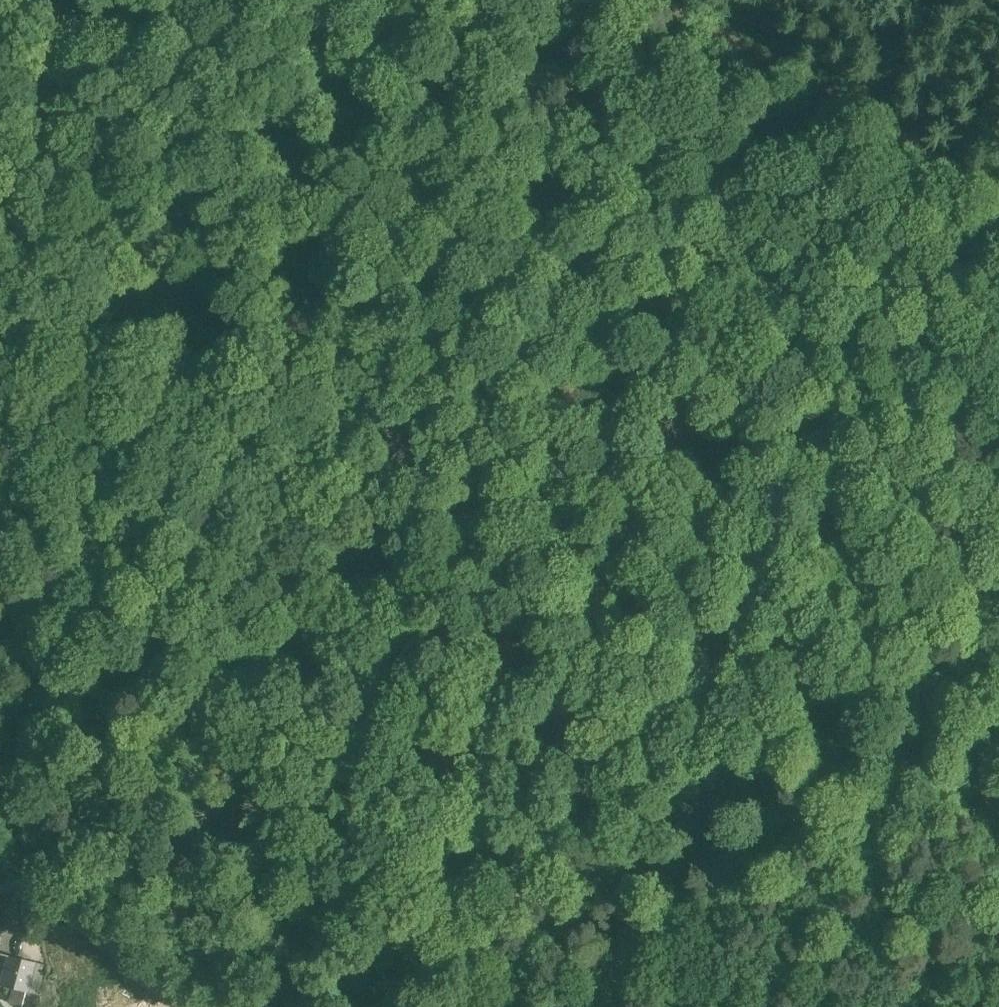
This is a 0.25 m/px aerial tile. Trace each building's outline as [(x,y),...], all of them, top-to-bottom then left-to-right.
[(28,992),(30,987),(36,963),(10,956),(2,985),(28,992)]
